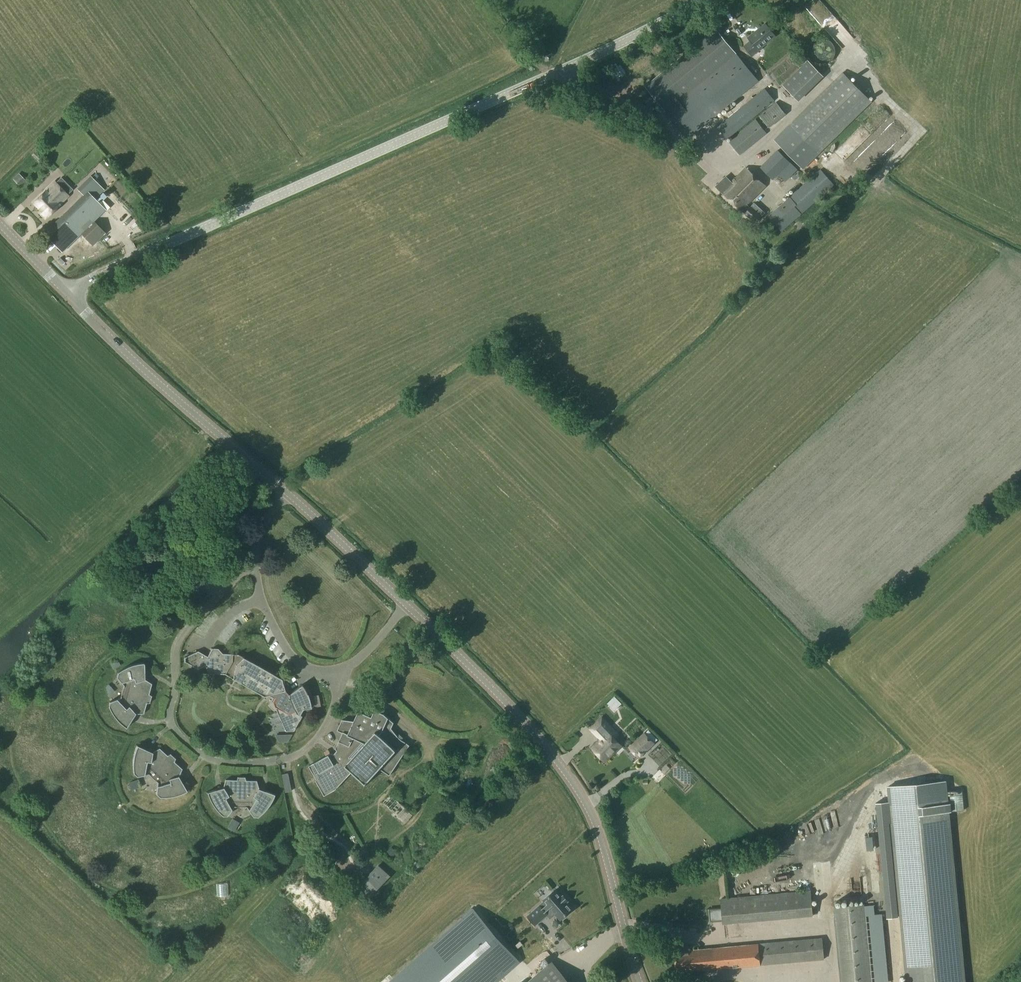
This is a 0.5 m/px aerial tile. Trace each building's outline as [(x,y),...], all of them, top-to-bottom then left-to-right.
[(751,42),(744,47),(752,57),(759,51),(758,50),(775,36),(765,25),(748,39),(751,42)] [(715,27),(643,86),(688,139),(758,82),(715,27)] [(811,51),(811,54),(811,56),(812,58),(813,60),(815,62),(818,64),(820,65),(823,65),(825,65),(827,64),(829,63),(831,61),(833,58),(834,56),(834,54),(834,50),(833,48),(831,46),(829,44),(827,43),(825,42),(823,42),(820,42),(818,43),(816,44),(814,46),(812,49),(811,51)] [(806,60),(780,85),(795,101),(821,75),(806,60)] [(766,71),(778,83),(782,80),(770,67),(766,71)] [(803,169),(871,102),(842,73),(774,140),(803,169)] [(764,89),(717,128),(727,140),(774,101),(764,89)] [(776,103),(760,117),(769,128),(785,115),(776,103)] [(891,139),(904,125),(895,117),(882,131),(891,139)] [(749,146),(766,134),(754,120),(736,135),(737,136),(729,142),(739,155),(749,146)] [(844,138),(850,145),(869,127),(863,121),(844,138)] [(797,170),(777,150),(760,167),(773,180),(778,175),(785,182),(797,170)] [(748,206),(766,187),(746,168),(722,193),(740,212),(741,211),(744,214),(755,224),(765,214),(755,204),(751,208),(748,206)] [(780,206),(768,218),(783,231),(834,186),(820,170),(787,199),(780,206)] [(54,183),(33,204),(40,211),(38,213),(44,220),(68,197),(54,183)] [(75,204),(44,234),(62,253),(75,241),(81,235),(92,246),(105,234),(93,222),(105,210),(96,201),(94,199),(103,190),(96,183),(83,196),(75,204)] [(184,658),(184,662),(197,670),(205,667),(208,674),(224,675),(263,697),(267,696),(272,698),(268,706),(273,711),(276,711),(285,732),(293,732),(302,717),(299,716),(303,709),(311,711),(310,708),(310,703),(308,698),(307,694),(304,690),(302,685),(288,695),(284,691),(281,680),(238,655),(222,655),(218,650),(212,649),(207,657),(198,652),(184,658)] [(109,706),(108,707),(110,710),(112,714),(115,718),(118,722),(122,725),(126,728),(135,715),(143,714),(146,704),(150,704),(152,697),(149,695),(152,685),(145,680),(144,664),(141,664),(136,665),(131,666),(126,668),(122,670),(117,673),(118,673),(117,677),(116,677),(123,686),(120,698),(109,702),(109,703),(109,706)] [(615,698),(606,707),(613,714),(622,706),(615,698)] [(331,754),(308,767),(316,780),(315,781),(324,797),(335,790),(351,774),(365,787),(380,770),(389,776),(409,746),(401,740),(398,738),(391,729),(393,724),(384,715),(369,708),(371,704),(365,701),(356,711),(358,713),(353,722),(342,721),(337,731),(342,734),(335,749),(337,752),(334,755),(331,754)] [(601,719),(591,730),(599,739),(598,743),(592,749),(597,755),(598,757),(599,759),(600,760),(603,760),(604,762),(624,743),(601,719)] [(642,733),(626,748),(637,759),(653,744),(642,733)] [(133,769),(134,774),(137,777),(148,775),(157,783),(156,794),(156,795),(159,797),(163,798),(167,797),(172,797),(176,796),(181,794),(187,791),(179,777),(182,770),(174,762),(175,759),(170,754),(167,756),(159,749),(152,753),(137,746),(135,750),(134,755),(133,760),(133,764),(133,769)] [(620,778),(631,775),(630,769),(618,771),(620,778)] [(223,788),(207,793),(208,796),(210,801),(212,805),(215,809),(219,813),(222,816),(223,816),(226,816),(227,816),(234,807),(246,808),(253,817),(257,817),(260,815),(264,812),(267,808),(270,804),(272,800),(274,795),(259,789),(256,781),(246,781),(245,778),(237,778),(236,781),(225,780),(223,788)] [(599,795),(615,783),(611,778),(595,789),(599,795)] [(392,795),(384,804),(406,824),(414,816),(392,795)] [(889,805),(905,981),(965,981),(947,799),(889,805)] [(391,848),(387,852),(391,857),(396,853),(391,848)] [(410,867),(415,872),(420,866),(415,861),(410,867)] [(354,875),(351,878),(370,896),(389,877),(378,867),(365,880),(358,873),(355,875),(354,875)] [(736,890),(740,881),(734,878),(730,888),(736,890)] [(560,921),(572,910),(566,903),(568,902),(563,896),(561,897),(555,890),(543,901),(544,902),(527,917),(535,926),(547,916),(550,919),(555,915),(560,921)] [(721,908),(707,910),(709,924),(722,922),(723,924),(813,916),(811,891),(720,899),(721,908)] [(834,908),(841,981),(871,981),(864,905),(834,908)] [(390,981),(494,981),(519,962),(473,909),(390,981)] [(688,951),(674,952),(676,974),(824,960),(822,938),(700,950),(700,944),(687,945),(688,951)] [(529,981),(569,981),(552,962),(529,981)]
